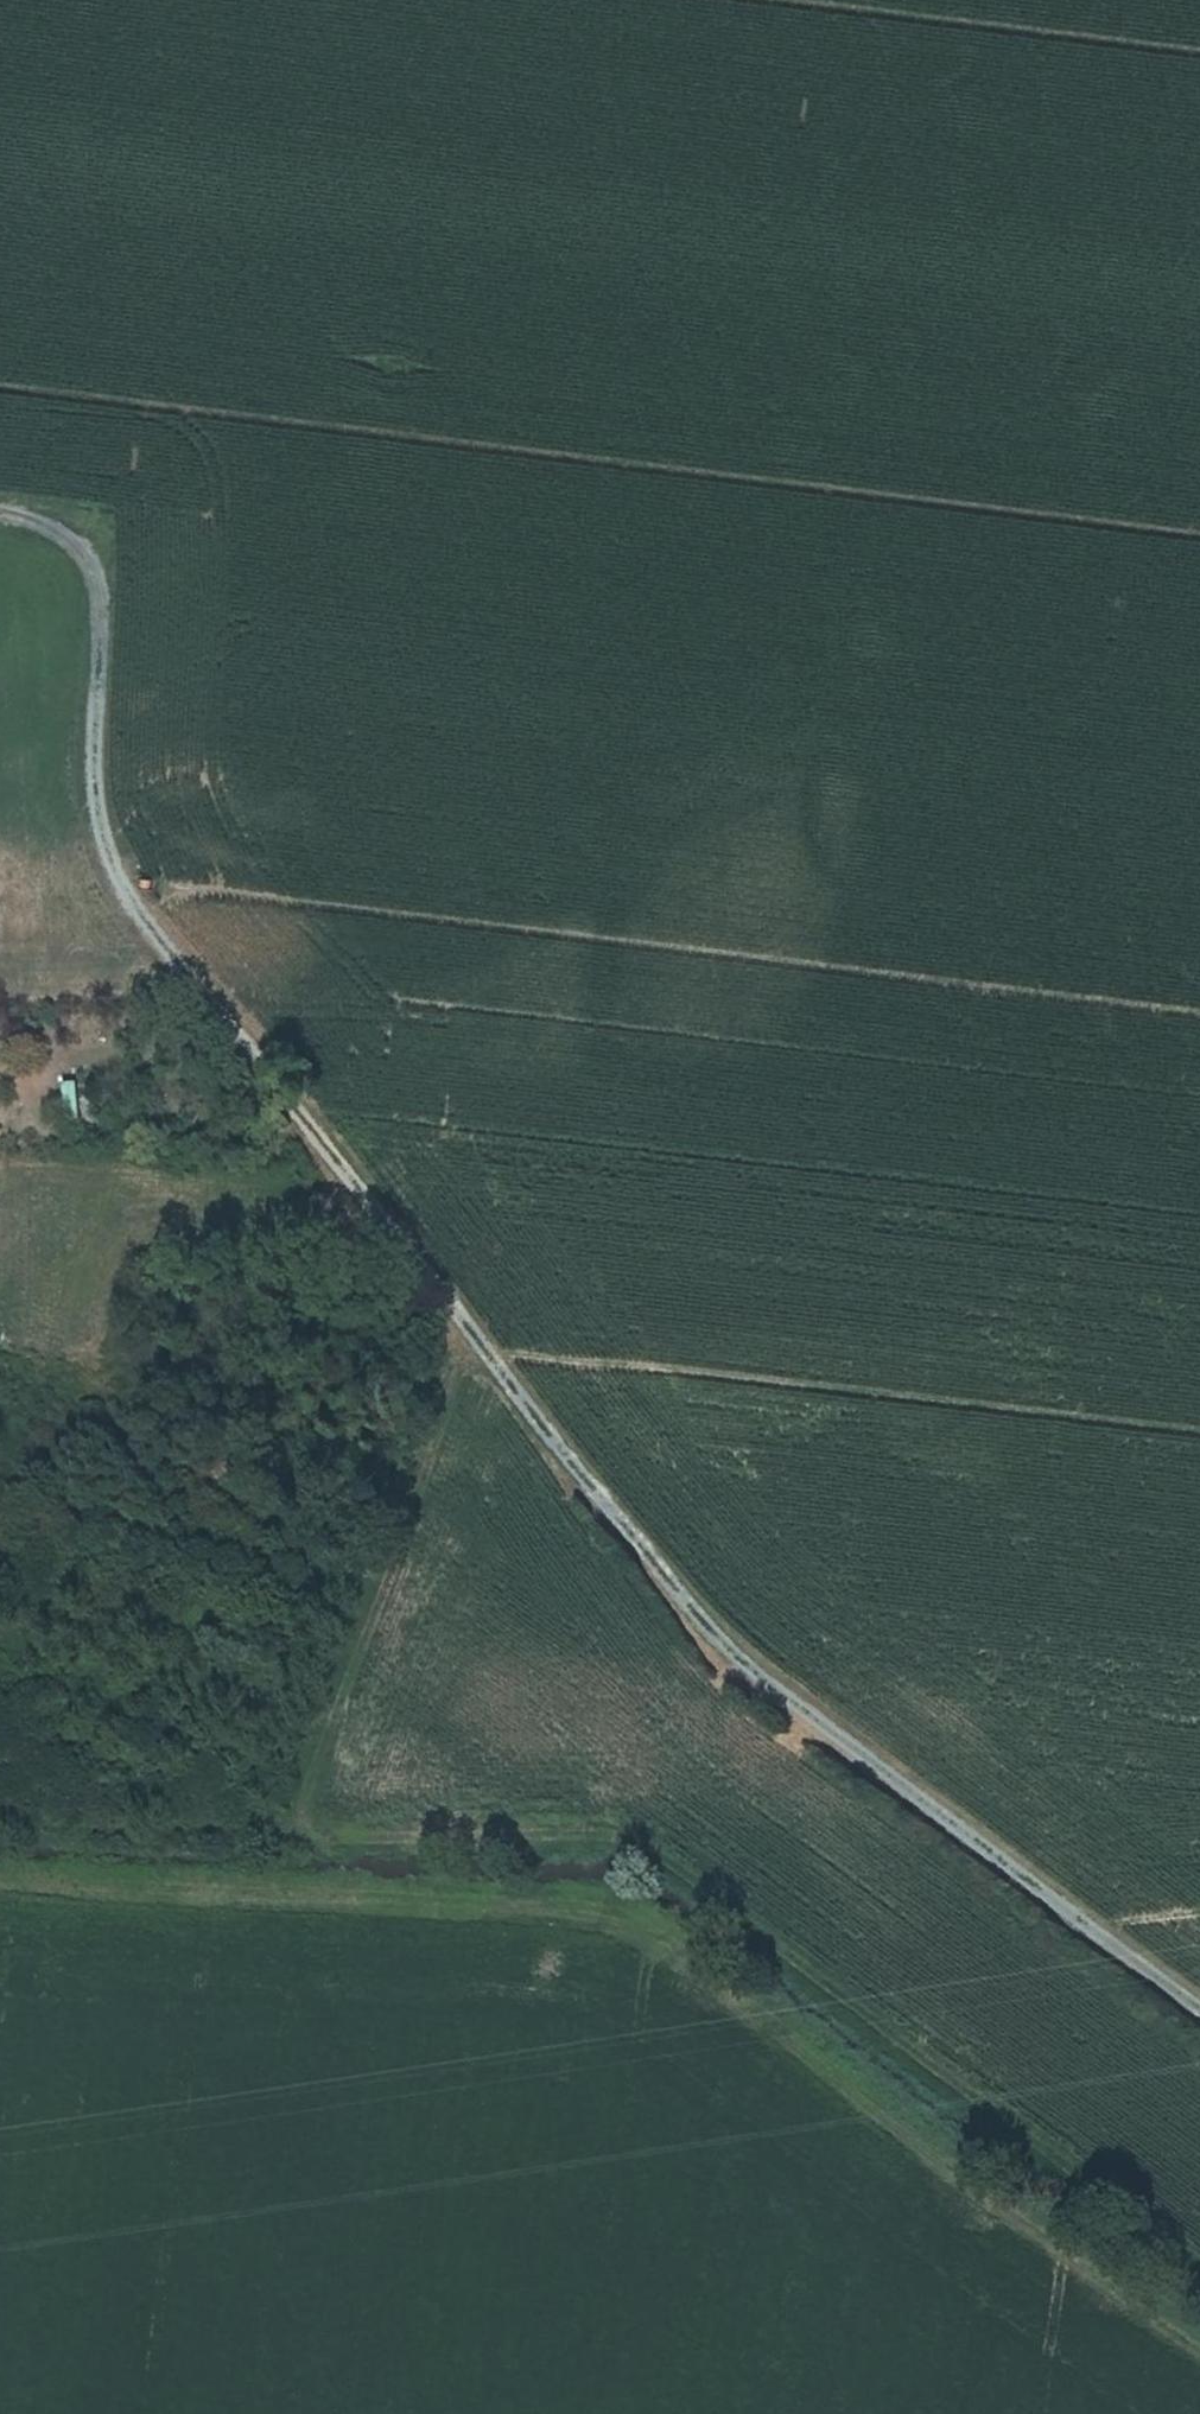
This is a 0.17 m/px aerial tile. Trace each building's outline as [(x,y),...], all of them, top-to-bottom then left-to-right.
[(80,1083),(67,1085),(70,1117),(84,1116),(80,1083)]
